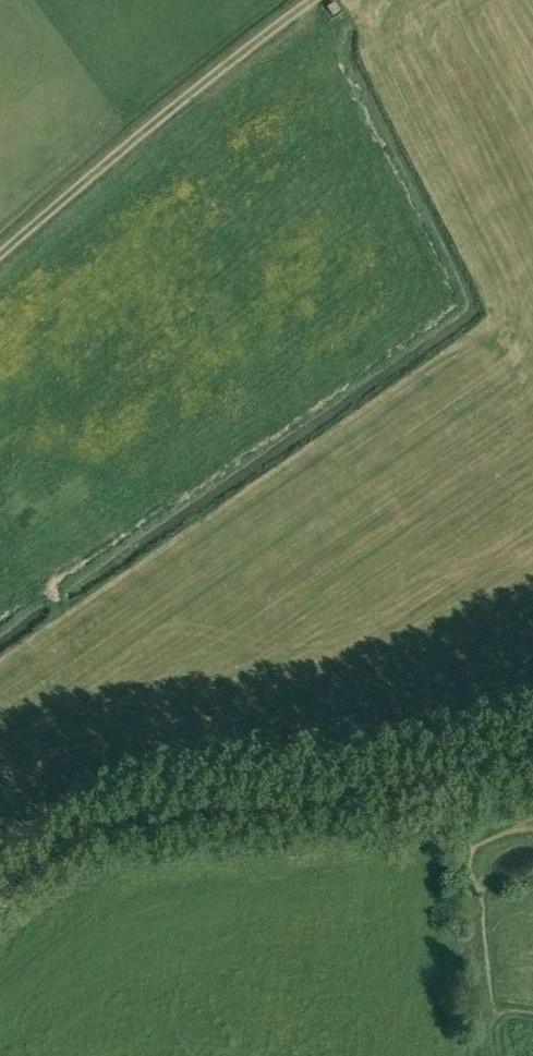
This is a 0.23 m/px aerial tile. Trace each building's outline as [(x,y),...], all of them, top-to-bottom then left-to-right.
[(329,8),(333,16),(341,11),(337,3),(329,8)]
